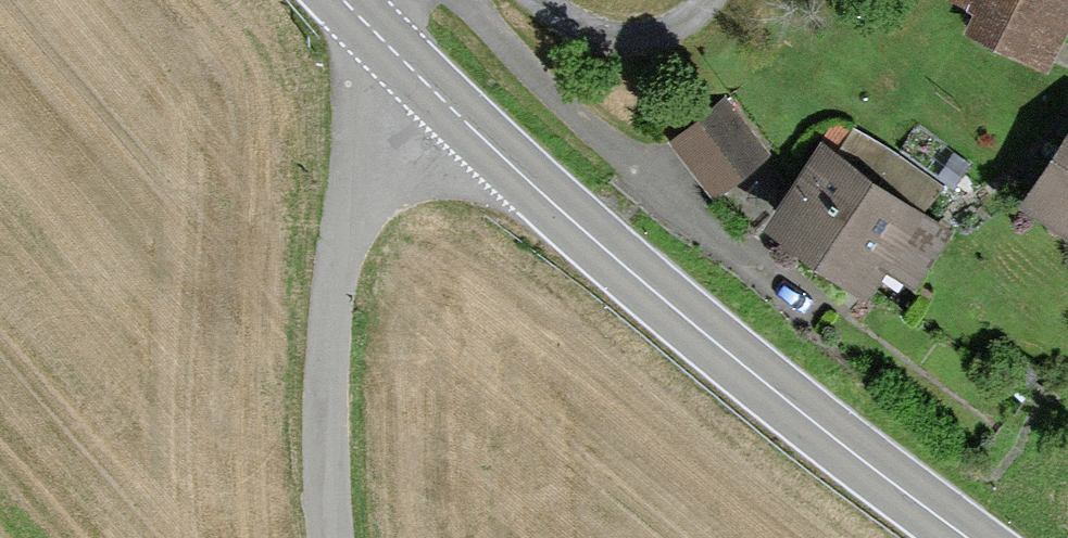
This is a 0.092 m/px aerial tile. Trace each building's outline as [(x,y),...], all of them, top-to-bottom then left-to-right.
[(1067,31),(1067,0),(947,0),(974,14),(965,34),(1048,71),(1067,31)] [(668,135),(712,197),(774,154),(729,91),(668,135)] [(764,213),(870,288),(892,256),(918,275),(955,223),(928,203),(941,184),(850,119),(835,140),(822,131),(764,213)] [(1021,195),(1067,231),(1067,133),(1021,195)]
